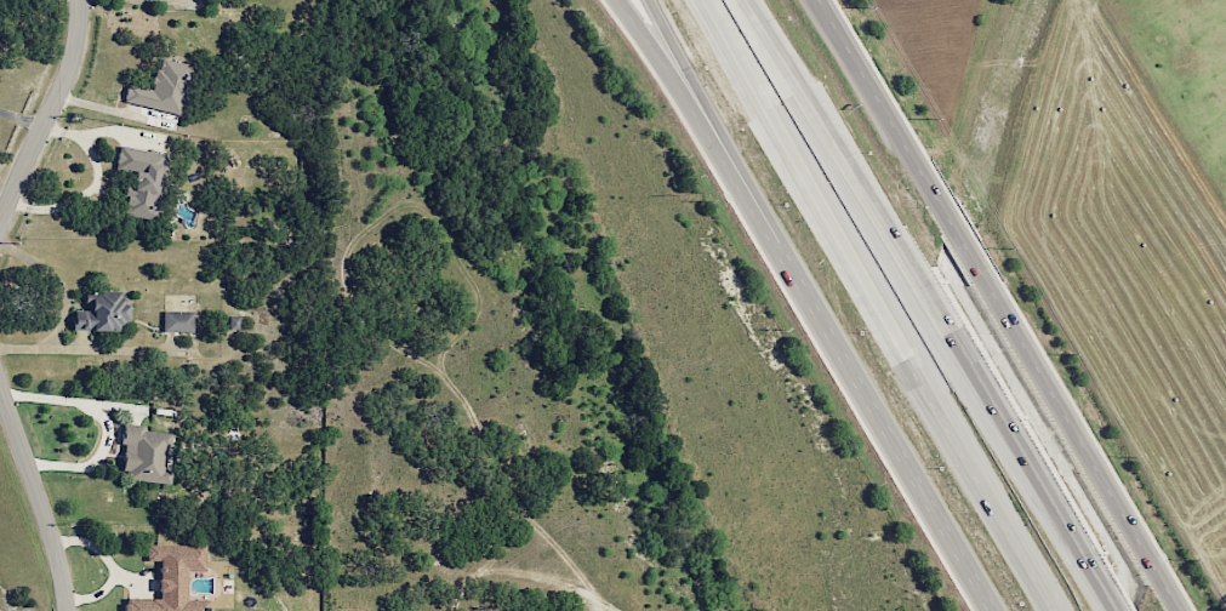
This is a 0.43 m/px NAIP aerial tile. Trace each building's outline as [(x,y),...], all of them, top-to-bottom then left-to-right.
[(126,102),(131,85),(153,90),(161,58),(196,67),(183,118),(126,102)] [(119,144),(162,153),(161,159),(167,160),(155,219),(126,213),(127,206),(121,205),(125,185),(131,187),(132,181),(131,179),(132,172),(114,169),(119,144)] [(72,330),(72,313),(89,313),(89,303),(84,303),(84,289),(121,289),(121,302),(129,302),(129,319),(125,319),(125,325),(120,325),(120,331),(72,330)] [(162,331),(162,309),(193,312),(192,332),(162,331)] [(229,330),(239,329),(239,316),(228,316),(229,330)] [(120,482),(120,423),(146,423),(146,432),(169,430),(169,481),(120,482)] [(204,595),(204,610),(115,610),(115,596),(152,595),(152,566),(139,566),(138,541),(205,541),(205,566),(182,566),(182,595),(204,595)]
